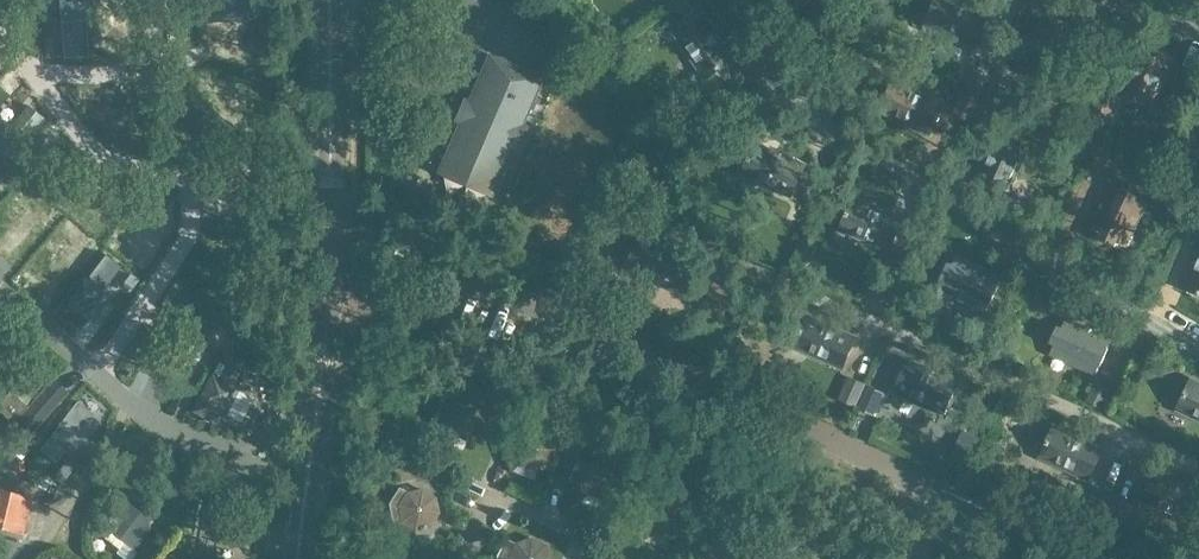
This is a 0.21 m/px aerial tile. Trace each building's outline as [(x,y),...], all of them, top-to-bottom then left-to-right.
[(64,58),(89,56),(84,0),(59,0),(64,58)] [(206,21),(272,18),(271,0),(223,0),(204,1),(206,21)] [(706,14),(723,3),(721,0),(697,0),(706,14)] [(812,0),(784,0),(794,13),(812,0)] [(988,17),(950,0),(936,0),(925,25),(975,48),(988,17)] [(706,79),(733,60),(703,16),(675,34),(706,79)] [(1151,107),(1173,58),(1143,44),(1121,93),(1151,107)] [(495,193),(545,78),(487,53),(437,169),(495,193)] [(964,90),(981,98),(992,75),(974,67),(964,90)] [(929,134),(943,103),(894,81),(880,111),(929,134)] [(963,92),(952,114),(970,123),(980,100),(963,92)] [(0,140),(0,148),(12,159),(48,119),(31,105),(0,140)] [(1006,196),(1028,147),(998,133),(975,183),(1006,196)] [(1081,161),(1091,165),(1100,145),(1091,140),(1081,161)] [(791,196),(805,166),(756,144),(742,174),(791,196)] [(8,170),(0,178),(0,183),(6,189),(17,177),(8,170)] [(50,197),(90,226),(98,213),(59,185),(50,197)] [(1124,246),(1145,201),(1113,186),(1092,231),(1100,235),(1098,239),(1115,247),(1117,243),(1124,246)] [(201,214),(220,215),(220,189),(202,188),(201,214)] [(889,251),(903,221),(853,199),(840,229),(889,251)] [(1198,233),(1198,206),(1196,205),(1186,227),(1198,233)] [(49,225),(59,213),(52,206),(41,218),(49,225)] [(126,237),(117,232),(109,245),(119,249),(126,237)] [(671,291),(685,261),(636,238),(622,268),(671,291)] [(92,258),(101,246),(93,239),(83,252),(92,258)] [(1184,287),(1198,294),(1198,253),(1184,287)] [(105,292),(103,290),(120,267),(106,255),(88,279),(87,278),(68,303),(86,317),(105,292)] [(906,264),(889,257),(880,277),(898,284),(906,264)] [(941,290),(986,311),(1001,278),(956,257),(941,290)] [(131,274),(122,286),(130,293),(140,281),(131,274)] [(843,369),(856,338),(807,316),(793,346),(843,369)] [(993,346),(1003,323),(986,316),(976,338),(993,346)] [(1096,374),(1111,341),(1066,320),(1051,353),(1096,374)] [(233,323),(228,333),(239,339),(244,329),(233,323)] [(196,367),(207,343),(195,338),(185,362),(196,367)] [(144,365),(154,350),(143,343),(133,357),(144,365)] [(944,414),(957,384),(908,362),(894,392),(944,414)] [(238,389),(213,376),(195,412),(220,425),(238,389)] [(856,408),(866,385),(849,377),(838,400),(839,400),(838,403),(853,410),(854,407),(856,408)] [(1096,378),(1086,401),(1104,409),(1114,386),(1096,378)] [(1191,380),(1177,410),(1198,420),(1198,383),(1191,380)] [(885,394),(867,386),(857,408),(875,416),(885,394)] [(442,400),(434,419),(443,443),(453,434),(467,440),(482,434),(488,420),(482,405),(468,399),(453,405),(442,400)] [(41,450),(56,462),(75,439),(76,440),(96,416),(78,402),(58,426),(60,427),(41,450)] [(1089,480),(1103,450),(1054,427),(1040,458),(1089,480)] [(510,429),(502,449),(511,473),(521,463),(535,469),(550,464),(556,449),(551,435),(536,429),(521,435),(510,429)] [(977,437),(963,431),(957,447),(971,453),(977,437)] [(577,460),(569,479),(580,503),(589,493),(604,499),(618,493),(624,479),(618,464),(604,459),(589,465),(577,460)] [(24,462),(13,463),(14,472),(25,471),(24,462)] [(74,470),(66,463),(56,476),(64,482),(74,470)] [(1198,508),(1198,493),(1155,473),(1141,504),(1191,526),(1198,508)] [(400,487),(389,504),(395,528),(413,541),(416,529),(431,526),(439,513),(436,498),(423,490),(408,493),(400,487)] [(1104,516),(1112,496),(1095,489),(1086,508),(1104,516)] [(26,499),(0,493),(0,528),(18,533),(26,499)] [(1123,525),(1132,505),(1114,497),(1105,517),(1123,525)] [(127,546),(146,520),(124,504),(105,530),(127,546)] [(506,538),(497,557),(497,558),(550,558),(546,546),(532,539),(517,544),(506,538)]
